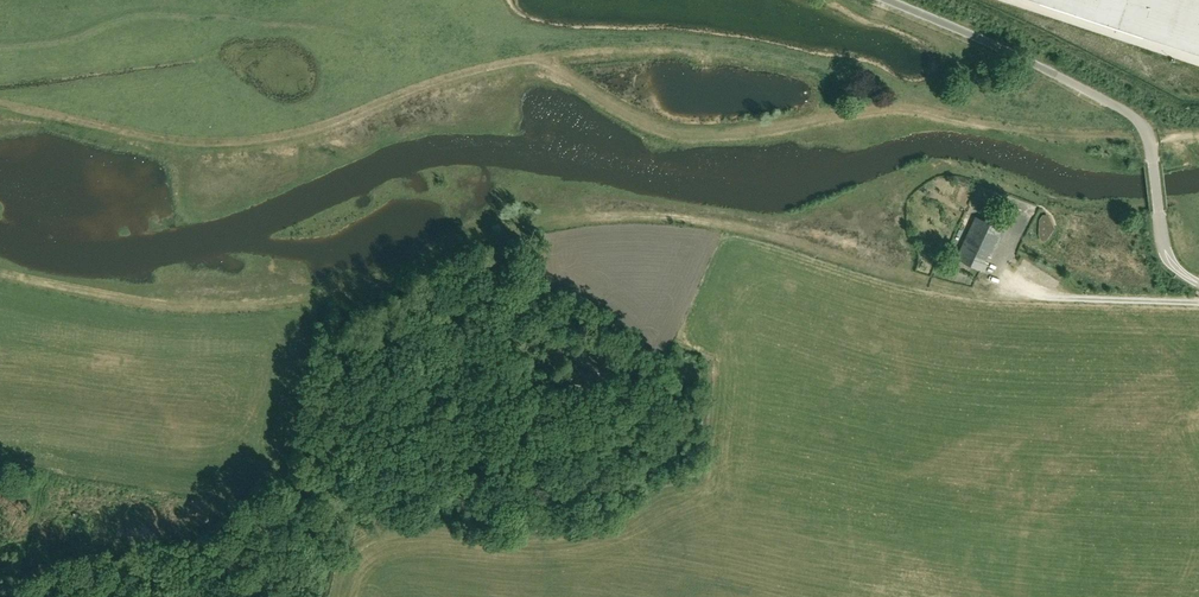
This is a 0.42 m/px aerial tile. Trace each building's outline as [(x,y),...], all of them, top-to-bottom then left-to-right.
[(1198,53),(1198,0),(1038,0),(1198,53)] [(1041,220),(1040,234),(1042,238),(1046,239),(1051,231),(1053,228),(1047,217),(1044,216),(1041,220)] [(976,217),(957,258),(985,271),(1004,230),(976,217)]
